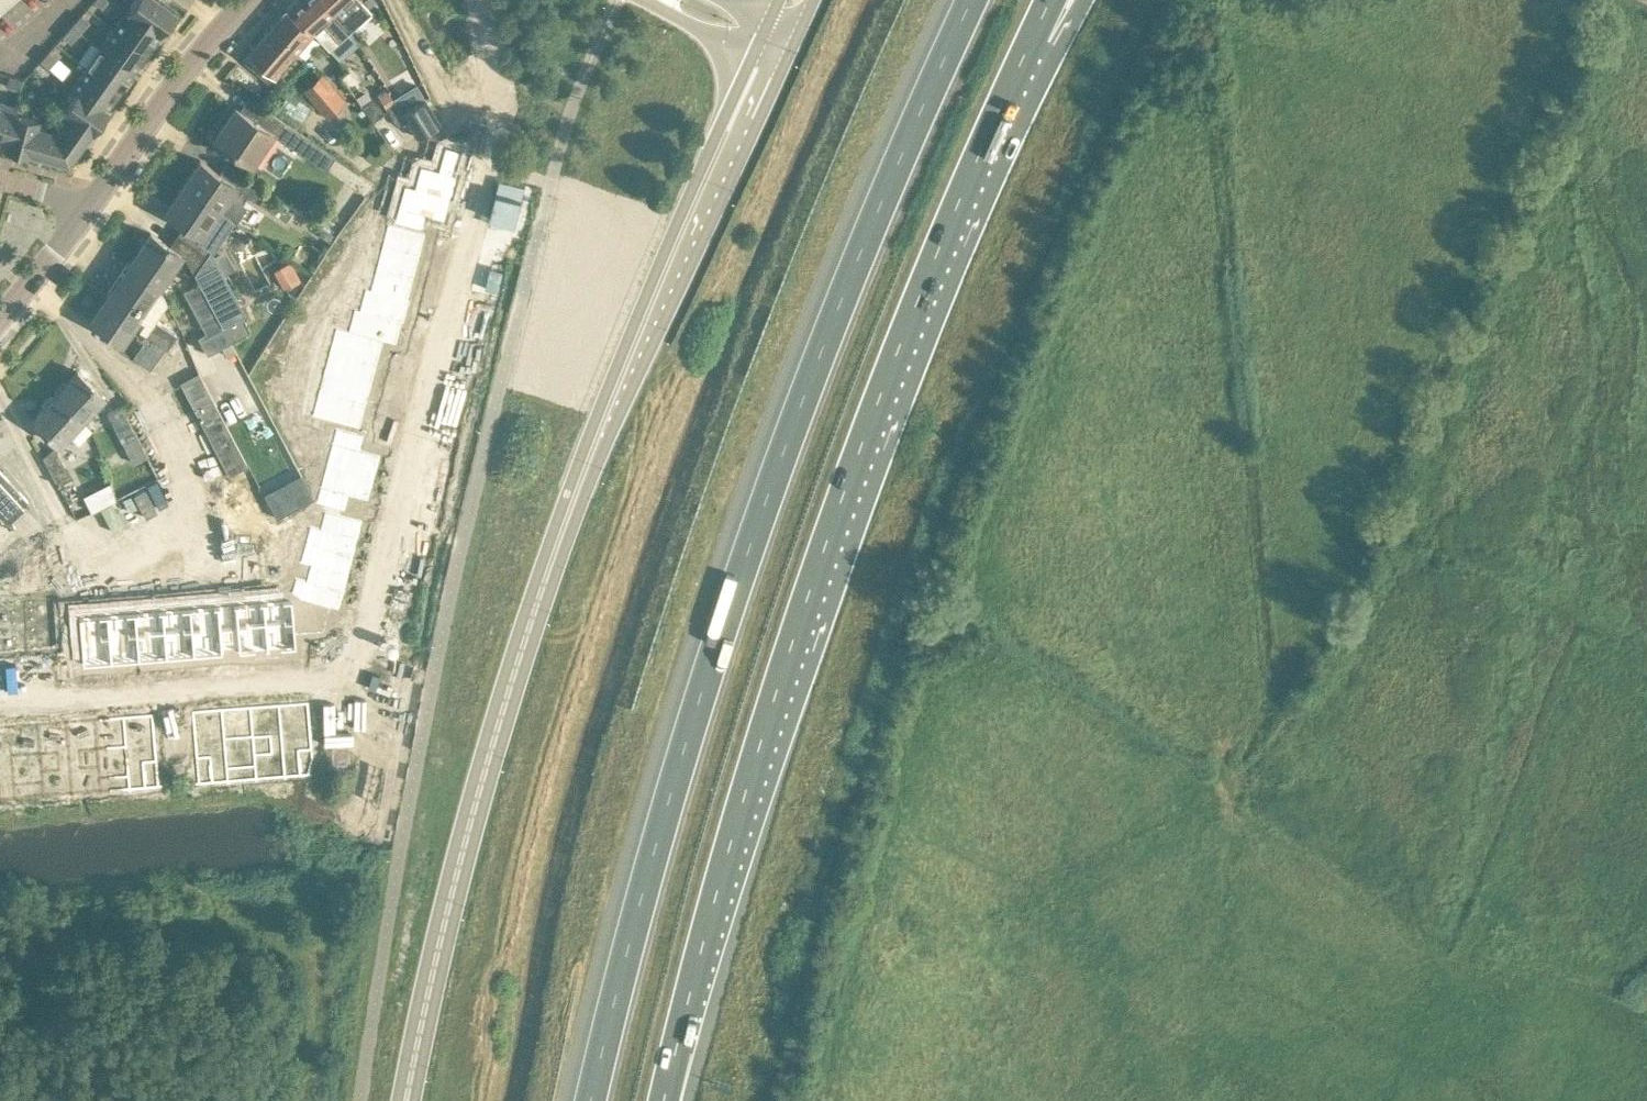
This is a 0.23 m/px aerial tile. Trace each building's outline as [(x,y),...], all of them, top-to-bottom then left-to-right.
[(13,0),(0,0),(0,11),(13,0)] [(160,32),(175,11),(160,0),(134,0),(127,9),(160,32)] [(290,12),(311,31),(329,50),(339,61),(359,41),(350,31),(320,0),(304,0),(290,12)] [(350,31),(361,21),(371,11),(361,0),(320,0),(350,31)] [(112,27),(146,51),(160,32),(127,9),(126,7),(112,27)] [(247,52),(273,74),(309,32),(311,31),(290,12),(285,8),(247,52)] [(81,13),(62,35),(71,42),(90,21),(81,13)] [(98,46),(132,70),(146,51),(112,27),(98,46)] [(85,65),(119,89),(132,70),(98,46),(85,65)] [(50,49),(40,59),(49,67),(58,56),(50,49)] [(76,89),(107,111),(108,109),(106,107),(119,89),(85,65),(71,85),(76,89)] [(369,99),(348,69),(340,74),(373,121),(384,112),(373,96),(369,99)] [(318,109),(338,92),(321,72),(301,89),(318,109)] [(20,89),(23,79),(23,78),(9,74),(6,85),(20,89)] [(61,109),(67,114),(84,126),(85,124),(91,128),(93,130),(107,111),(76,89),(61,109)] [(379,96),(387,109),(396,104),(393,99),(393,100),(388,91),(379,96)] [(415,137),(440,123),(424,96),(419,100),(401,111),(405,120),(415,137)] [(4,143),(3,146),(5,147),(15,111),(17,104),(0,99),(0,142),(4,143)] [(215,137),(233,150),(252,162),(272,132),(301,151),(311,137),(255,100),(246,113),(236,106),(215,137)] [(405,120),(401,111),(396,104),(387,109),(396,125),(405,120)] [(15,111),(5,147),(28,153),(29,150),(31,143),(32,143),(38,124),(39,117),(15,111)] [(85,124),(84,126),(67,114),(56,129),(38,124),(32,143),(31,143),(29,150),(57,158),(57,160),(68,163),(75,153),(74,152),(91,128),(85,124)] [(404,182),(404,183),(450,196),(452,196),(458,173),(453,172),(460,148),(444,144),(438,168),(420,163),(414,185),(404,182)] [(200,159),(183,184),(232,218),(235,220),(236,221),(247,205),(242,202),(249,193),(257,181),(238,168),(227,161),(226,162),(232,165),(225,176),(200,159)] [(404,183),(393,221),(422,228),(426,213),(446,219),(452,196),(404,183)] [(235,220),(232,218),(183,184),(166,210),(190,226),(183,237),(207,254),(195,272),(199,283),(199,284),(205,294),(222,326),(242,315),(245,313),(213,252),(235,220)] [(353,222),(345,233),(353,238),(360,227),(353,222)] [(388,224),(382,247),(420,257),(426,235),(388,224)] [(151,232),(131,261),(162,281),(181,253),(186,256),(195,272),(207,254),(183,237),(176,248),(151,232)] [(339,242),(332,253),(340,258),(347,247),(339,242)] [(382,247),(376,268),(415,278),(420,257),(382,247)] [(332,253),(325,264),(332,269),(340,258),(332,253)] [(159,286),(162,281),(131,261),(112,289),(142,310),(148,318),(146,322),(149,324),(146,329),(166,342),(167,345),(177,331),(155,316),(165,303),(164,302),(167,297),(162,289),(163,289),(159,286)] [(366,288),(365,289),(410,301),(410,300),(409,300),(412,288),(415,278),(376,268),(375,273),(370,289),(366,288)] [(314,281),(307,292),(314,297),(321,286),(314,281)] [(205,294),(199,284),(199,283),(184,291),(205,332),(198,336),(200,340),(207,354),(230,342),(222,326),(205,294)] [(122,340),(130,328),(138,334),(136,336),(145,341),(134,357),(151,368),(167,345),(166,342),(146,329),(149,324),(146,322),(148,318),(142,310),(112,289),(92,320),(122,340)] [(354,308),(354,309),(404,323),(410,301),(365,289),(360,310),(354,308)] [(307,292),(299,303),(307,308),(314,297),(307,292)] [(336,327),(336,328),(397,344),(402,323),(404,324),(404,323),(354,309),(349,330),(336,327)] [(242,315),(222,326),(230,342),(251,330),(242,315)] [(288,321),(281,332),(289,337),(296,326),(288,321)] [(336,328),(330,350),(378,363),(384,342),(396,345),(397,344),(336,328)] [(281,332),(274,344),(282,348),(289,337),(281,332)] [(330,350),(324,371),(372,384),(376,372),(378,363),(330,350)] [(257,367),(255,376),(268,379),(270,371),(257,367)] [(64,380),(54,390),(57,392),(55,394),(82,419),(104,395),(93,385),(77,370),(66,382),(64,380)] [(229,475),(233,473),(233,472),(247,465),(198,371),(180,381),(229,475)] [(324,371),(318,393),(367,406),(372,384),(324,371)] [(318,393),(312,416),(360,428),(364,415),(367,406),(318,393)] [(44,406),(33,418),(60,443),(68,434),(78,444),(92,429),(81,420),(82,419),(55,394),(53,397),(50,394),(42,404),(44,406)] [(275,401),(272,410),(285,414),(288,405),(275,401)] [(133,462),(137,460),(147,455),(146,452),(130,423),(120,404),(106,411),(133,462)] [(336,427),(326,465),(374,478),(380,455),(361,450),(365,435),(336,427)] [(43,455),(58,484),(70,478),(54,449),(43,455)] [(326,465),(316,502),(345,510),(349,495),(368,501),(374,478),(326,465)] [(252,478),(246,466),(238,470),(244,482),(252,478)] [(7,521),(24,505),(23,504),(28,500),(0,468),(0,513),(7,521)] [(244,482),(238,470),(230,474),(236,486),(244,482)] [(275,513),(314,498),(303,473),(265,488),(275,513)] [(224,478),(223,478),(229,490),(236,486),(230,474),(224,478)] [(229,490),(223,478),(215,483),(221,494),(229,490)] [(261,494),(257,486),(254,482),(247,487),(253,498),(261,494)] [(221,494),(215,483),(207,487),(213,498),(221,494)] [(253,498),(247,487),(239,491),(245,503),(253,498)] [(245,503),(239,491),(231,495),(237,507),(245,503)] [(261,494),(253,498),(259,510),(267,505),(261,494)] [(237,507),(231,495),(224,499),(230,511),(237,507)] [(259,510),(253,498),(245,503),(251,514),(259,510)] [(230,511),(224,499),(216,503),(222,515),(230,511)] [(251,514),(245,503),(237,507),(243,518),(251,514)] [(243,518),(237,507),(230,511),(236,522),(243,518)] [(310,525),(310,526),(358,539),(363,521),(325,510),(320,528),(310,525)] [(236,522),(230,511),(222,515),(228,526),(236,522)] [(275,522),(269,511),(261,515),(267,526),(275,522)] [(291,514),(279,521),(284,528),(295,522),(291,514)] [(267,526),(261,515),(254,519),(260,531),(267,526)] [(260,531),(254,519),(246,523),(252,535),(256,533),(260,531)] [(279,521),(268,527),(272,535),(284,528),(279,521)] [(252,535),(246,523),(238,527),(244,539),(252,535)] [(310,526),(305,543),(353,556),(358,539),(310,526)] [(244,539),(238,527),(231,531),(237,543),(244,539)] [(260,541),(256,533),(252,535),(244,539),(248,547),(260,541)] [(305,543),(300,561),(348,574),(353,556),(305,543)] [(275,548),(266,548),(267,562),(276,561),(275,548)] [(40,554),(27,555),(27,564),(40,562),(40,554)] [(27,555),(13,556),(14,565),(27,564),(27,555)] [(276,561),(267,562),(268,575),(277,574),(276,561)] [(296,577),(296,578),(344,591),(348,574),(300,561),(300,562),(310,565),(306,580),(296,577)] [(296,578),(292,591),(301,599),(339,610),(344,591),(296,578)] [(281,579),(268,580),(269,589),(282,587),(281,579)] [(54,598),(30,599),(34,649),(58,647),(54,598)] [(293,598),(263,601),(267,650),(297,648),(293,598)] [(30,610),(13,611),(17,651),(34,649),(30,599),(29,599),(30,610)] [(263,601),(232,603),(236,653),(267,650),(263,601)] [(232,603),(201,606),(205,655),(236,653),(232,603)] [(201,606),(170,609),(174,658),(205,655),(201,606)] [(170,609),(140,611),(144,661),(174,658),(170,609)] [(17,651),(13,611),(0,613),(0,652),(17,651)] [(140,611),(109,614),(113,663),(144,661),(140,611)] [(109,614),(78,617),(82,666),(113,663),(109,614)] [(382,670),(374,668),(369,683),(378,686),(382,670)] [(280,704),(279,704),(285,778),(286,777),(286,776),(311,774),(310,772),(309,773),(313,757),(308,702),(280,704)] [(279,704),(251,706),(257,780),(258,780),(258,778),(284,776),(284,778),(285,778),(279,704)] [(251,706),(222,709),(228,782),(229,782),(229,781),(255,779),(255,780),(257,780),(251,706)] [(221,709),(194,711),(197,760),(198,775),(199,781),(196,782),(196,783),(227,781),(227,782),(228,782),(222,709),(221,709)] [(125,717),(123,717),(130,790),(131,790),(131,789),(162,786),(162,785),(159,785),(153,715),(125,717)] [(123,717),(96,719),(102,793),(103,793),(103,791),(129,789),(129,790),(130,790),(123,717)] [(96,719),(67,721),(73,795),(74,795),(74,794),(100,791),(100,793),(102,793),(96,719)] [(67,721),(39,724),(45,797),(46,797),(46,796),(72,794),(72,795),(73,795),(67,721)] [(39,724),(10,726),(16,800),(17,800),(17,798),(43,796),(43,798),(45,797),(39,724)] [(0,727),(0,800),(15,798),(15,800),(16,800),(10,726),(9,726),(9,727),(0,727)]
